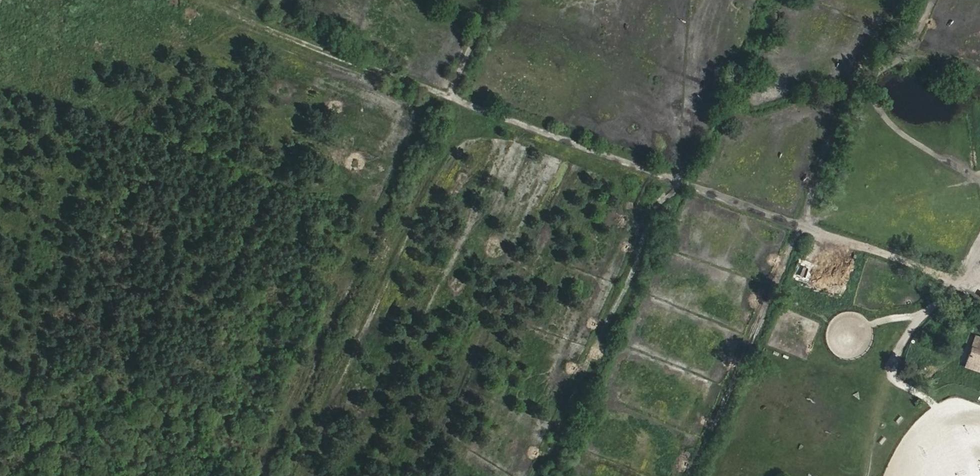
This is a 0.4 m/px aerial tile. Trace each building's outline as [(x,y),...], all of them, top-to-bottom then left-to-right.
[(974,354),(979,338),(979,334),(969,329),(962,348),(974,354)] [(972,361),(974,354),(962,348),(959,356),(972,361)]
